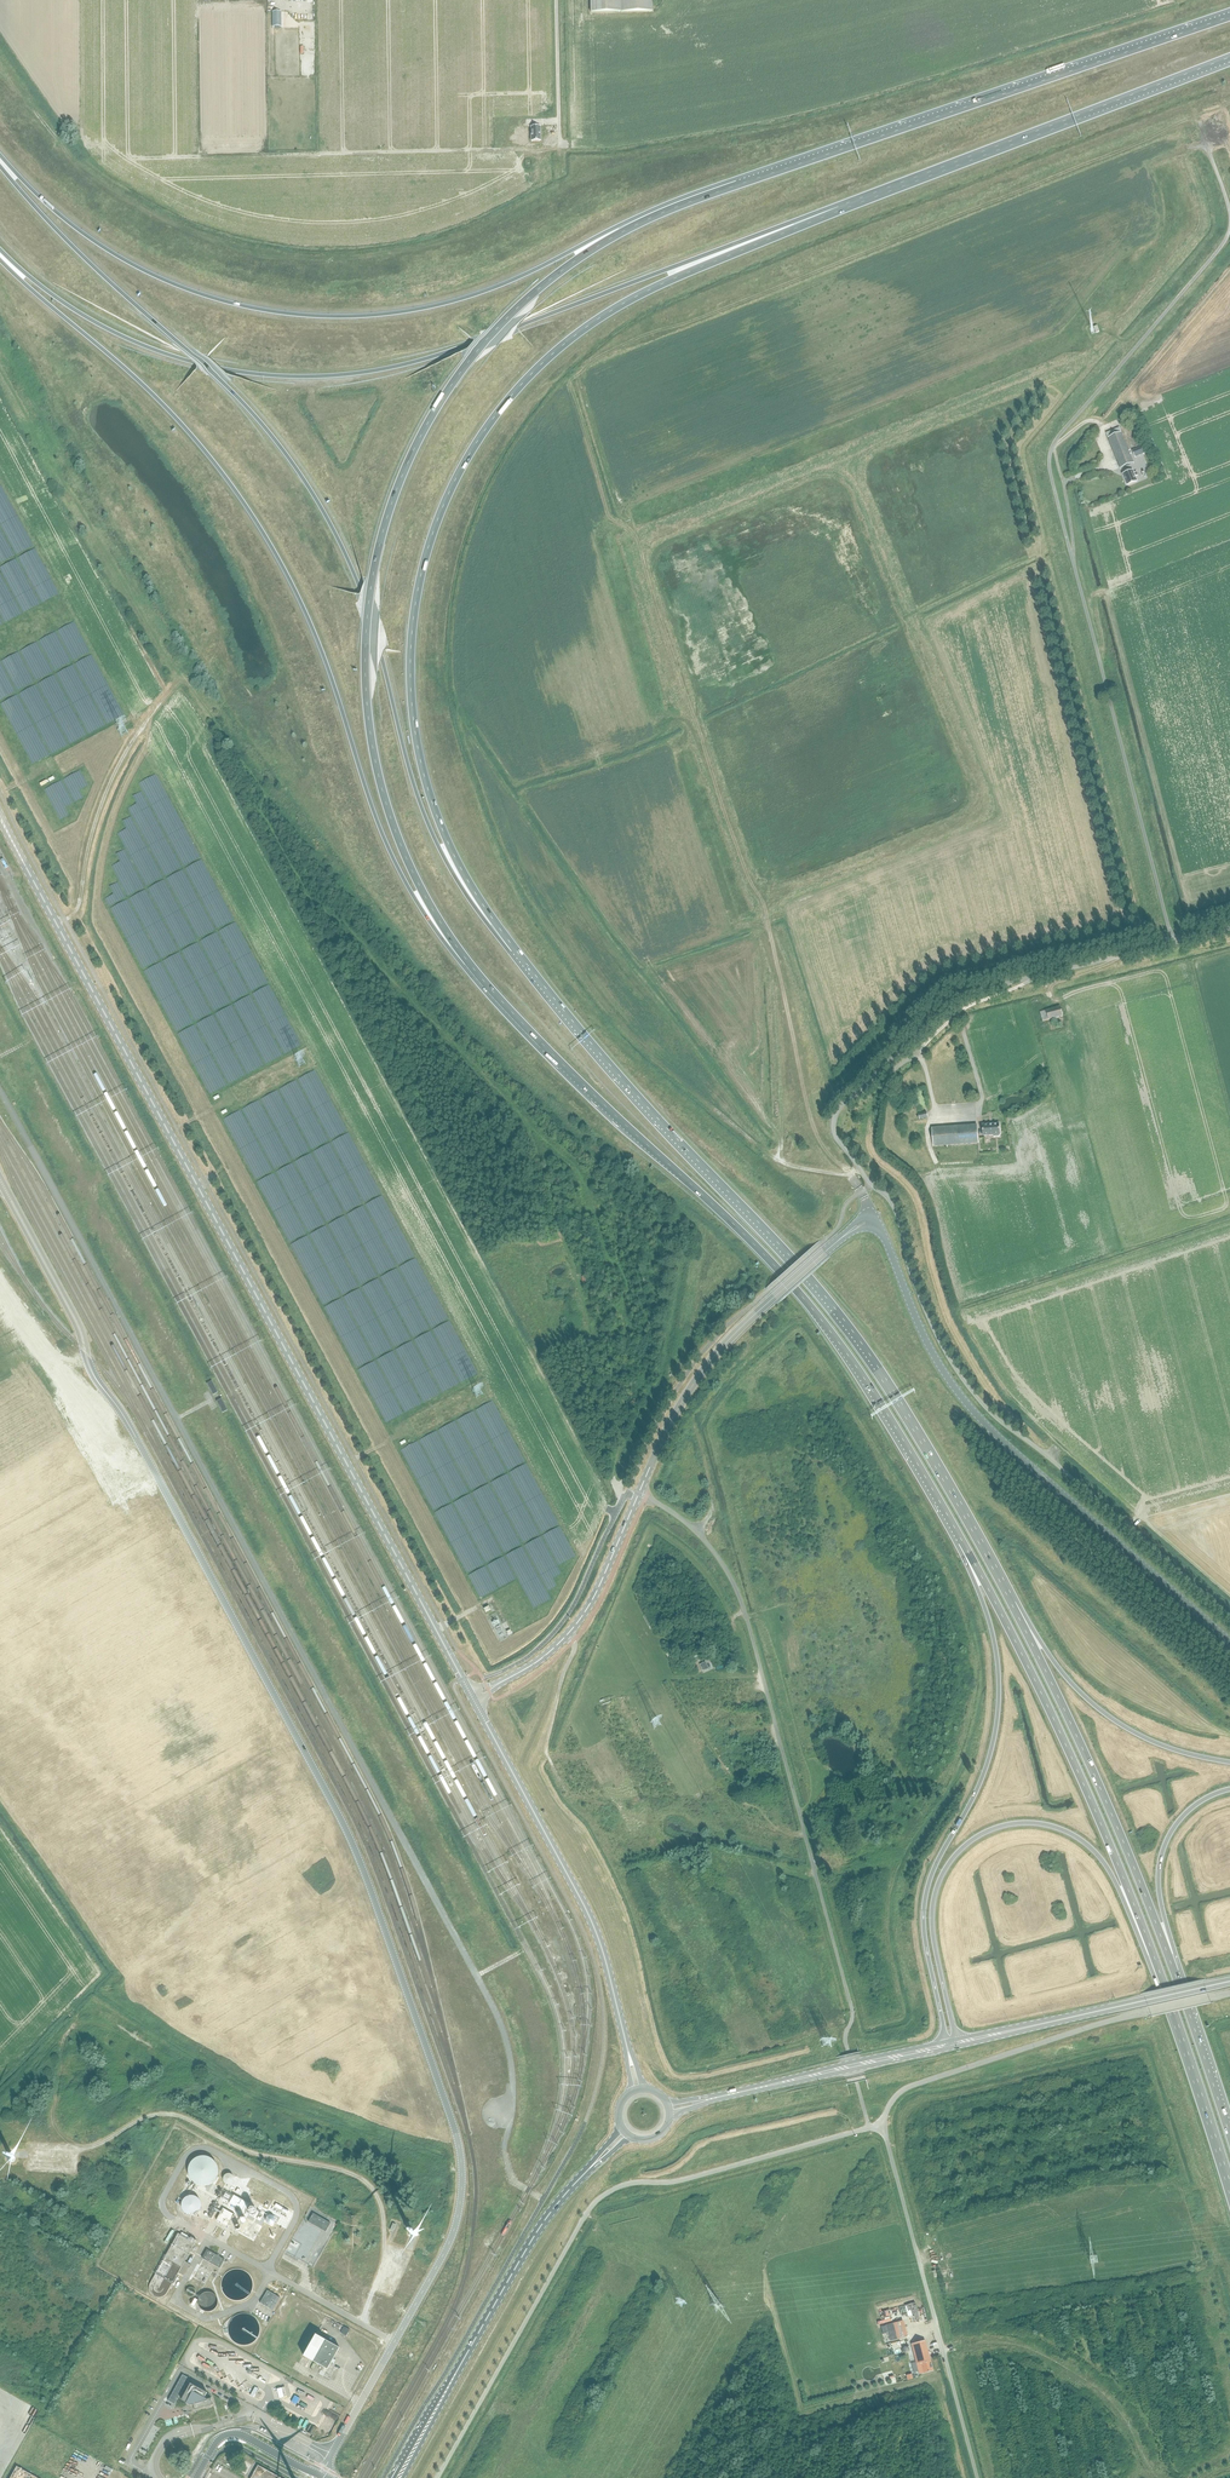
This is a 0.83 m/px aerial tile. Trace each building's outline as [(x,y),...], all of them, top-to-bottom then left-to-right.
[(591,12),(653,11),(652,0),(591,0),(591,12)] [(541,129),(531,129),(532,143),(541,143),(541,139),(541,129)] [(1134,462),(1123,435),(1120,428),(1106,434),(1120,468),(1134,462)] [(1133,450),(1135,457),(1145,453),(1143,446),(1133,450)] [(1133,470),(1123,475),(1127,485),(1138,481),(1136,477),(1137,476),(1136,473),(1134,474),(1133,470)] [(1060,1006),(1040,1012),(1043,1021),(1063,1016),(1060,1006)] [(999,1123),(982,1125),(983,1136),(994,1135),(994,1137),(1000,1136),(999,1134),(1000,1134),(999,1123)] [(978,1143),(977,1125),(932,1128),(934,1146),(978,1143)] [(218,1392),(212,1381),(207,1384),(213,1395),(218,1392)] [(228,1410),(222,1399),(216,1401),(223,1413),(228,1410)] [(757,1767),(758,1774),(763,1773),(764,1776),(771,1774),(769,1764),(757,1767)] [(195,2215),(198,2214),(201,2212),(203,2208),(204,2204),(202,2200),(200,2197),(196,2196),(193,2195),(189,2196),(186,2199),(184,2202),(183,2206),(185,2210),(187,2213),(191,2215),(195,2215)] [(234,2195),(229,2203),(242,2211),(244,2207),(247,2208),(249,2203),(234,2195)] [(276,2203),(275,2206),(288,2213),(289,2211),(276,2203)] [(216,2220),(228,2226),(235,2214),(223,2208),(216,2220)] [(240,2216),(242,2220),(244,2219),(247,2223),(250,2221),(248,2217),(251,2215),(249,2212),(240,2216)] [(331,2223),(313,2213),(308,2222),(325,2232),(331,2223)] [(253,2229),(259,2232),(262,2226),(257,2223),(253,2229)] [(220,2268),(225,2259),(207,2249),(202,2258),(204,2259),(220,2268)] [(164,2258),(158,2268),(164,2272),(170,2261),(164,2258)] [(185,2261),(179,2272),(184,2275),(190,2264),(185,2261)] [(251,2288),(252,2284),(252,2282),(251,2279),(250,2277),(248,2274),(246,2272),(243,2271),(240,2270),(238,2269),(235,2269),(232,2270),(230,2271),(227,2273),(225,2275),(223,2278),(222,2281),(222,2284),(222,2286),(223,2289),(224,2292),(225,2294),(228,2296),(230,2298),(233,2299),(236,2299),(238,2299),(242,2299),(244,2297),(247,2296),(249,2293),(250,2291),(251,2288)] [(267,2290),(260,2303),(266,2306),(274,2294),(267,2290)] [(216,2302),(216,2300),(216,2299),(216,2297),(215,2296),(214,2294),(213,2293),(211,2292),(210,2292),(208,2291),(206,2291),(205,2292),(203,2292),(201,2294),(200,2295),(199,2297),(198,2298),(198,2300),(198,2302),(199,2304),(200,2305),(200,2306),(202,2308),(204,2309),(206,2309),(207,2309),(209,2309),(211,2309),(212,2308),(213,2307),(215,2305),(216,2304),(216,2302)] [(217,2302),(213,2313),(220,2316),(224,2305),(217,2302)] [(220,2318),(225,2320),(230,2308),(225,2306),(220,2318)] [(890,2340),(906,2336),(902,2321),(886,2325),(888,2332),(890,2340)] [(343,2323),(340,2329),(346,2332),(349,2326),(343,2323)] [(303,2355),(313,2360),(312,2361),(327,2369),(339,2347),(325,2339),(315,2334),(303,2355)] [(911,2344),(917,2367),(919,2374),(933,2370),(925,2340),(911,2344)] [(221,2369),(224,2374),(227,2373),(231,2379),(236,2376),(231,2369),(228,2372),(225,2367),(221,2369)] [(213,2404),(212,2402),(211,2398),(207,2399),(204,2398),(207,2392),(190,2383),(187,2381),(189,2378),(183,2374),(168,2401),(175,2404),(186,2385),(189,2386),(181,2400),(187,2403),(187,2402),(189,2403),(189,2404),(189,2405),(190,2406),(191,2406),(192,2405),(192,2404),(193,2403),(194,2409),(194,2410),(206,2406),(207,2407),(209,2407),(210,2406),(211,2405),(213,2404)] [(297,2423),(301,2425),(304,2427),(308,2420),(301,2417),(297,2423)]
